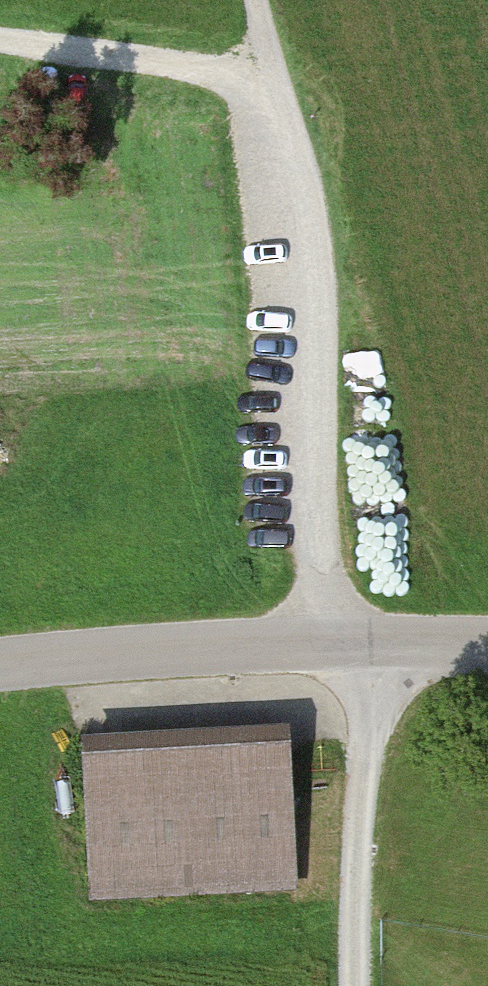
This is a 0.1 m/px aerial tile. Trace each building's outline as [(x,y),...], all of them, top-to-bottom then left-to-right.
[(294,739),(79,755),(90,914),(305,898),(294,739)]
